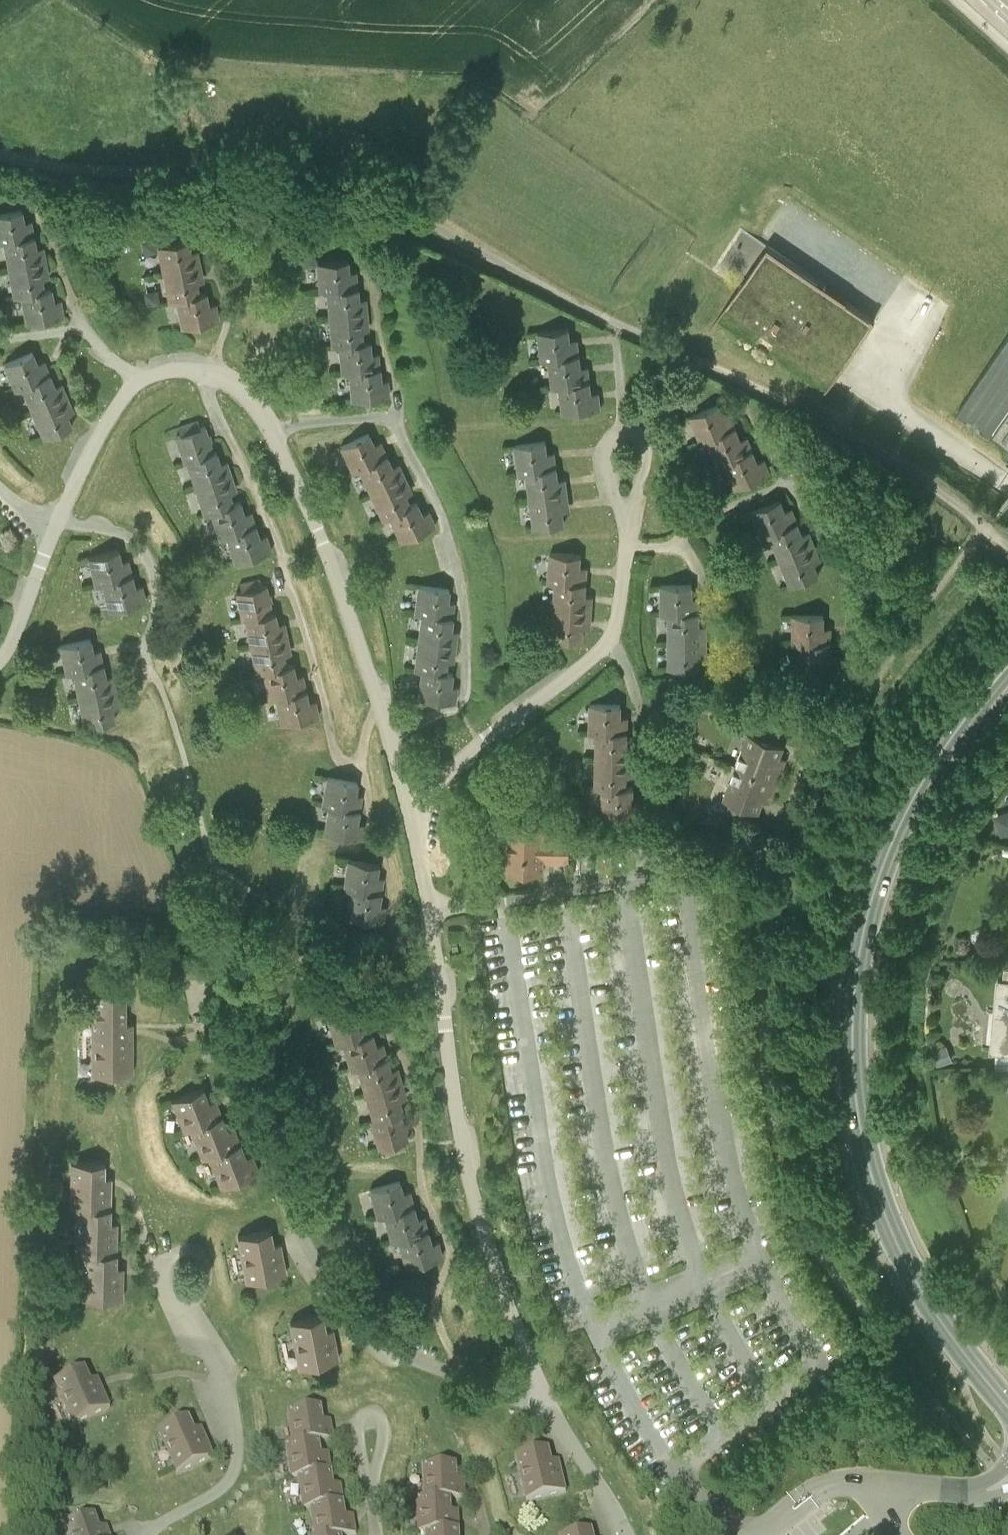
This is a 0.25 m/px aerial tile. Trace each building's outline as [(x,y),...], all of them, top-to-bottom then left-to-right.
[(34,236),(32,226),(25,228),(21,209),(0,213),(0,242),(4,241),(34,236)] [(8,266),(46,260),(44,252),(37,254),(34,236),(4,241),(8,266)] [(163,269),(200,262),(199,256),(192,258),(188,239),(158,245),(163,269)] [(710,331),(818,404),(833,381),(829,377),(860,330),(864,333),(875,318),(826,285),(823,288),(768,252),(741,292),(738,289),(710,331)] [(317,262),(319,287),(357,283),(357,278),(349,278),(348,259),(317,262)] [(21,295),(44,288),(40,271),(48,269),(46,260),(8,266),(14,296),(21,295)] [(169,301),(176,299),(199,292),(195,275),(202,274),(200,262),(163,269),(169,301)] [(329,308),(359,305),(357,283),(319,287),(320,291),(327,290),(329,308)] [(26,322),(63,315),(62,305),(55,307),(51,287),(44,288),(21,295),(26,322)] [(182,326),(219,318),(217,309),(210,311),(206,291),(199,292),(176,299),(182,326)] [(332,345),(339,345),(363,340),(361,323),(368,322),(366,305),(359,305),(329,308),(332,345)] [(947,411),(1003,449),(997,457),(1007,464),(1007,320),(947,411)] [(542,360),(549,359),(580,355),(579,346),(571,347),(569,327),(538,331),(542,360)] [(342,372),(349,372),(380,369),(379,359),(371,359),(370,340),(363,340),(339,345),(342,372)] [(22,387),(50,375),(46,366),(40,369),(32,350),(4,362),(16,390),(22,387)] [(553,387),(560,386),(590,381),(589,372),(582,373),(580,355),(549,359),(553,387)] [(352,399),(389,395),(388,386),(381,386),(380,369),(349,372),(352,399)] [(33,411),(68,397),(64,388),(57,391),(50,375),(22,387),(33,411)] [(563,413),(601,408),(599,399),(592,400),(590,381),(560,386),(563,413)] [(44,437),(72,425),(64,407),(71,404),(68,397),(33,411),(44,437)] [(701,442),(708,439),(737,428),(733,419),(726,421),(719,403),(690,415),(701,442)] [(185,462),(187,461),(213,451),(205,425),(176,434),(185,462)] [(719,465),(725,462),(754,450),(750,441),(743,444),(737,428),(708,439),(719,465)] [(353,471),(359,468),(387,454),(383,447),(377,450),(368,432),(341,445),(353,471)] [(519,473),(526,472),(557,467),(555,458),(548,459),(546,440),(515,444),(519,473)] [(187,461),(195,486),(231,475),(229,466),(222,468),(216,450),(213,451),(187,461)] [(735,487),(771,473),(767,464),(760,467),(754,450),(725,462),(735,487)] [(371,492),(404,475),(401,469),(395,472),(387,454),(359,468),(371,492)] [(526,472),(530,498),(568,493),(566,484),(559,485),(557,467),(526,472)] [(211,511),(233,502),(227,485),(234,483),(231,475),(195,486),(204,514),(211,511)] [(409,484),(404,475),(371,492),(383,519),(389,516),(410,503),(402,487),(409,484)] [(562,503),(569,502),(568,493),(530,498),(534,527),(564,522),(562,503)] [(763,537),(770,534),(798,522),(795,513),(788,516),(781,498),(752,509),(763,537)] [(220,538),(227,535),(256,527),(253,516),(246,519),(240,500),(233,502),(211,511),(220,538)] [(416,500),(410,503),(389,516),(401,540),(435,524),(431,516),(425,519),(416,500)] [(770,534),(780,559),(815,545),(812,536),(805,539),(798,522),(770,534)] [(256,527),(227,535),(235,561),(271,550),(268,541),(261,543),(256,527)] [(812,555),(818,552),(815,545),(780,559),(791,585),(819,573),(812,555)] [(102,582),(132,575),(130,566),(123,567),(118,548),(88,556),(95,584),(102,582)] [(548,581),(555,582),(586,583),(587,574),(579,573),(581,554),(550,552),(548,581)] [(109,609),(146,600),(143,591),(136,592),(132,575),(102,582),(109,609)] [(242,619),(245,619),(272,611),(266,584),(261,585),(260,578),(239,582),(241,589),(236,590),(242,619)] [(555,582),(554,607),(592,610),(592,602),(585,601),(586,583),(555,582)] [(661,613),(669,613),(699,613),(699,603),(692,603),(692,583),(661,583),(661,613)] [(415,612),(422,613),(452,617),(453,608),(446,607),(449,588),(418,584),(415,612)] [(591,619),(592,610),(554,607),(552,636),(582,638),(584,619),(591,619)] [(275,611),(272,611),(245,619),(250,642),(287,635),(286,628),(279,630),(275,611)] [(418,639),(456,643),(457,636),(449,635),(452,617),(422,613),(418,639)] [(669,613),(669,638),(706,638),(706,630),(699,630),(699,613),(669,613)] [(793,643),(800,643),(831,643),(831,633),(823,633),(824,614),(793,613),(793,643)] [(256,672),(263,671),(286,664),(282,647),(289,645),(287,635),(250,642),(256,672)] [(73,672),(103,666),(101,655),(94,657),(90,638),(60,644),(66,673),(73,672)] [(706,638),(669,638),(669,668),(699,668),(699,648),(707,648),(706,638)] [(414,669),(421,670),(445,670),(447,653),(454,654),(456,643),(418,639),(414,669)] [(830,661),(831,643),(800,643),(800,670),(838,670),(838,661),(830,661)] [(269,698),(276,697),(306,691),(304,681),(297,682),(293,663),(286,664),(263,671),(269,698)] [(79,697),(116,689),(114,681),(107,682),(103,666),(73,672),(79,697)] [(455,702),(457,692),(449,691),(452,671),(445,670),(421,670),(418,697),(455,702)] [(111,700),(118,698),(116,689),(79,697),(85,725),(115,719),(111,700)] [(310,708),(306,691),(276,697),(282,723),(319,716),(317,706),(310,708)] [(589,732),(597,732),(627,732),(627,723),(620,722),(621,703),(590,702),(589,732)] [(776,764),(784,743),(777,741),(781,730),(760,721),(755,733),(749,730),(737,760),(778,777),(783,766),(776,764)] [(627,750),(627,732),(597,732),(596,758),(634,759),(634,750),(627,750)] [(595,787),(602,787),(626,786),(626,768),(633,768),(634,759),(596,758),(595,787)] [(778,777),(737,760),(723,796),(730,799),(726,810),(747,818),(752,807),(758,809),(766,789),(773,792),(778,777)] [(322,804),(329,806),(359,812),(361,801),(353,800),(357,781),(327,775),(322,804)] [(633,786),(626,786),(602,787),(601,814),(639,815),(639,806),(632,806),(633,786)] [(355,829),(359,812),(329,806),(324,832),(361,839),(363,830),(355,829)] [(998,813),(1005,834),(1007,833),(1007,810),(998,813)] [(546,825),(506,824),(505,869),(545,870),(545,861),(569,861),(570,834),(546,833),(546,825)] [(343,887),(350,888),(380,894),(382,884),(375,882),(376,879),(378,863),(348,858),(343,887)] [(378,907),(380,894),(350,888),(346,915),(383,921),(385,912),(377,911),(378,907)] [(1005,965),(1003,978),(1002,977),(998,1013),(1007,1015),(1007,966),(1005,965)] [(100,988),(92,988),(92,1073),(132,1073),(132,1033),(125,1033),(125,1025),(124,988),(100,988)] [(336,1044),(343,1042),(372,1034),(369,1024),(362,1026),(361,1022),(357,1007),(327,1016),(336,1044)] [(351,1069),(358,1067),(387,1057),(384,1048),(377,1050),(376,1047),(372,1034),(343,1042),(351,1069)] [(938,1066),(952,1061),(947,1045),(933,1050),(938,1066)] [(364,1089),(401,1080),(399,1073),(392,1075),(391,1071),(387,1057),(358,1067),(364,1089)] [(364,1089),(373,1117),(400,1111),(402,1110),(398,1095),(397,1092),(404,1090),(401,1080),(364,1089)] [(184,1130),(191,1127),(222,1115),(218,1107),(212,1109),(210,1105),(203,1087),(172,1098),(184,1130)] [(403,1139),(408,1138),(404,1125),(400,1111),(373,1117),(370,1118),(378,1147),(383,1145),(385,1152),(405,1146),(403,1139)] [(203,1158),(210,1155),(240,1143),(237,1134),(230,1137),(229,1133),(222,1115),(191,1127),(203,1158)] [(240,1143),(210,1155),(221,1185),(259,1171),(255,1162),(249,1165),(247,1160),(240,1143)] [(71,1160),(70,1207),(77,1207),(110,1207),(110,1184),(103,1184),(103,1180),(104,1161),(71,1160)] [(377,1216),(384,1214),(414,1206),(411,1197),(404,1199),(403,1195),(399,1180),(370,1188),(377,1216)] [(392,1241),(399,1239),(428,1231),(426,1222),(419,1224),(418,1220),(414,1206),(384,1214),(392,1241)] [(110,1207),(77,1207),(76,1252),(83,1252),(116,1252),(117,1230),(109,1229),(109,1224),(110,1207)] [(270,1229),(237,1235),(246,1280),(286,1272),(281,1250),(274,1251),(274,1248),(270,1229)] [(406,1265),(442,1256),(440,1247),(433,1248),(432,1245),(428,1231),(399,1239),(406,1265)] [(116,1252),(83,1252),(82,1297),(122,1298),(123,1275),(115,1275),(115,1271),(116,1252)] [(323,1314),(290,1321),(299,1366),(339,1358),(333,1336),(327,1337),(326,1334),(323,1314)] [(85,1368),(55,1382),(74,1424),(111,1408),(101,1387),(95,1390),(93,1386),(85,1368)] [(289,1412),(294,1444),(334,1439),(332,1429),(325,1431),(325,1428),(321,1406),(289,1412)] [(189,1418),(159,1431),(178,1473),(214,1457),(205,1436),(199,1439),(197,1435),(189,1418)] [(320,1441),(287,1445),(292,1478),(332,1472),(330,1462),(323,1463),(322,1460),(320,1441)] [(549,1448),(516,1456),(527,1501),(566,1492),(561,1469),(554,1471),(553,1466),(549,1448)] [(424,1466),(425,1498),(451,1498),(465,1498),(465,1489),(458,1489),(457,1485),(456,1464),(424,1466)] [(332,1472),(299,1477),(304,1509),(311,1508),(344,1503),(342,1493),(335,1495),(335,1492),(332,1472)] [(425,1498),(418,1499),(419,1533),(426,1532),(459,1531),(459,1521),(452,1522),(452,1516),(451,1498),(425,1498)] [(311,1508),(316,1534),(349,1534),(356,1534),(355,1525),(348,1526),(347,1522),(344,1503),(311,1508)] [(102,1533),(95,1514),(64,1524),(68,1534),(102,1534),(102,1533)]
